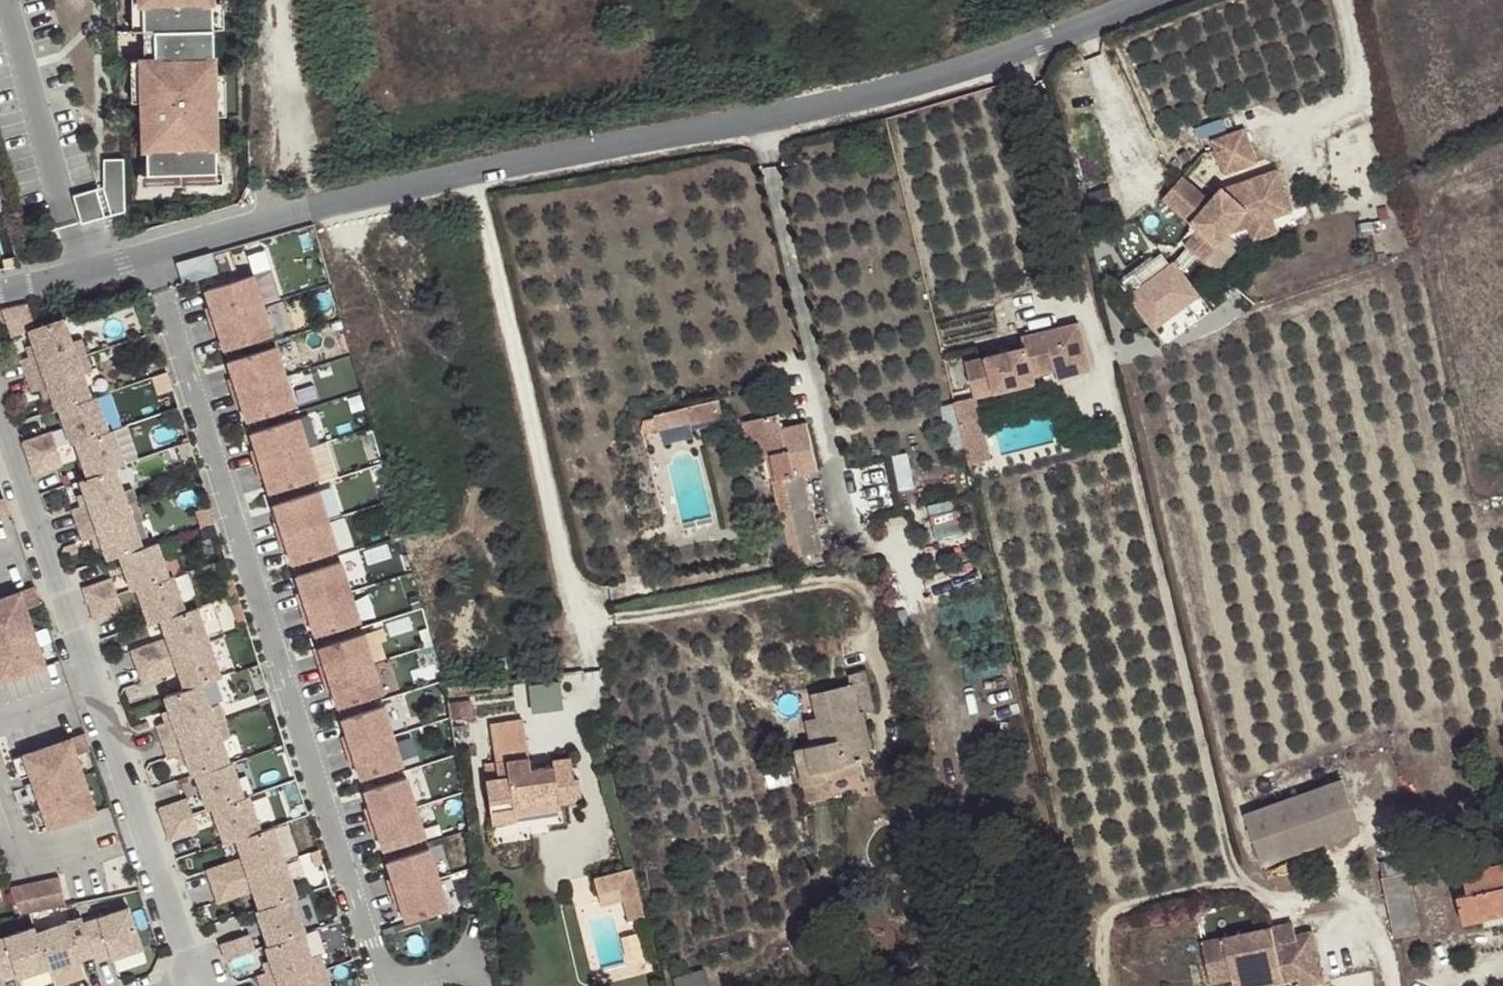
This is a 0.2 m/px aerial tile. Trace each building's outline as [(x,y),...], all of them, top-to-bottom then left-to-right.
[(143,32),(142,0),(132,0),(132,32),(143,32)] [(143,32),(154,31),(155,61),(144,61),(141,61),(142,103),(149,103),(172,103),(172,126),(162,127),(162,134),(146,135),(147,176),(181,175),(216,174),(215,116),(213,75),(212,31),(212,5),(212,0),(142,0),(143,32)] [(212,5),(212,31),(223,31),(222,4),(212,5)] [(143,32),(144,61),(155,61),(154,31),(143,32)] [(132,104),(142,103),(141,61),(130,61),(132,104)] [(213,75),(215,116),(225,117),(224,74),(213,75)] [(146,118),(146,135),(162,134),(162,127),(172,126),(172,103),(149,103),(149,118),(146,118)] [(1219,131),(1226,164),(1243,161),(1260,157),(1252,124),(1219,131)] [(123,155),(103,156),(104,183),(112,212),(125,208),(123,155)] [(1226,164),(1229,179),(1246,175),(1243,161),(1226,164)] [(1283,212),(1302,208),(1293,165),(1246,175),(1229,179),(1222,180),(1210,193),(1182,167),(1163,187),(1197,218),(1182,235),(1192,244),(1199,250),(1224,225),(1256,218),(1282,212),(1283,212)] [(181,175),(181,186),(216,185),(216,174),(181,175)] [(148,187),(181,186),(181,175),(147,176),(148,187)] [(82,225),(104,219),(96,190),(74,196),(82,225)] [(1282,212),(1256,218),(1259,233),(1285,227),(1282,212)] [(1168,249),(1178,258),(1192,244),(1182,235),(1168,249)] [(1148,269),(1168,249),(1158,239),(1138,260),(1148,269)] [(1159,314),(1196,276),(1178,258),(1168,249),(1131,287),(1159,314)] [(256,275),(203,290),(397,932),(449,916),(256,275)] [(6,307),(11,321),(34,314),(29,300),(6,307)] [(20,356),(26,372),(86,351),(80,335),(71,338),(64,315),(28,327),(33,340),(36,350),(30,353),(20,356)] [(967,361),(973,388),(992,383),(994,393),(1035,383),(1033,376),(1056,371),(1058,377),(1089,370),(1078,324),(1023,338),(1025,348),(967,361)] [(30,353),(36,350),(33,340),(26,343),(30,353)] [(86,351),(26,372),(32,388),(41,385),(47,382),(51,392),(56,406),(59,405),(91,393),(83,370),(91,367),(86,351)] [(44,395),(51,392),(47,382),(41,385),(44,395)] [(992,383),(973,388),(976,398),(994,393),(992,383)] [(91,393),(59,405),(71,439),(75,438),(108,427),(96,392),(91,393)] [(687,408),(653,416),(657,432),(691,423),(687,408)] [(778,415),(753,421),(758,438),(762,457),(766,455),(771,454),(777,481),(772,481),(777,501),(788,550),(790,557),(821,550),(804,475),(816,472),(805,424),(781,429),(778,415)] [(758,438),(753,421),(743,423),(747,441),(758,438)] [(108,427),(75,438),(87,472),(115,463),(124,460),(112,425),(108,427)] [(28,454),(57,444),(51,428),(23,437),(28,454)] [(34,471),(62,460),(57,444),(28,454),(34,471)] [(771,454),(766,455),(772,481),(777,481),(771,454)] [(123,486),(115,463),(87,472),(79,475),(84,488),(87,499),(81,501),(72,504),(77,520),(137,499),(131,483),(123,486)] [(81,501),(87,499),(84,488),(77,490),(81,501)] [(931,502),(938,536),(962,531),(955,497),(931,502)] [(142,515),(137,499),(77,520),(83,536),(92,533),(99,530),(102,541),(107,554),(119,550),(142,542),(134,518),(142,515)] [(775,553),(788,550),(777,501),(764,504),(775,553)] [(102,541),(99,530),(92,533),(95,543),(102,541)] [(142,542),(119,550),(131,585),(136,583),(168,572),(156,537),(142,542)] [(168,572),(136,583),(148,618),(160,614),(186,606),(173,570),(168,572)] [(84,586),(88,600),(117,589),(111,573),(83,583),(84,586)] [(31,574),(0,584),(0,666),(42,652),(29,614),(15,619),(8,600),(23,594),(36,590),(31,574)] [(117,589),(88,600),(93,616),(122,605),(117,589)] [(23,594),(8,600),(15,619),(29,614),(23,594)] [(172,650),(209,637),(197,602),(186,606),(160,614),(166,634),(172,650)] [(166,634),(154,637),(161,642),(164,652),(172,650),(166,634)] [(135,662),(164,652),(161,642),(154,637),(130,645),(135,662)] [(177,666),(183,685),(201,679),(220,673),(209,637),(172,650),(177,666)] [(165,670),(177,666),(172,650),(164,652),(167,663),(165,670)] [(164,652),(135,662),(141,678),(165,670),(167,663),(164,652)] [(504,658),(490,661),(493,673),(508,671),(504,658)] [(818,689),(824,713),(829,738),(815,742),(800,746),(808,783),(831,777),(828,766),(868,756),(877,754),(867,709),(880,706),(871,667),(857,670),(858,679),(818,689)] [(160,737),(223,717),(217,700),(208,703),(201,679),(183,685),(163,692),(167,705),(171,715),(164,718),(155,720),(160,737)] [(532,682),(534,708),(564,706),(563,680),(532,682)] [(164,718),(171,715),(167,705),(160,707),(164,718)] [(829,738),(824,713),(810,716),(815,742),(829,738)] [(228,733),(223,717),(160,737),(166,753),(175,750),(181,748),(185,758),(189,771),(227,759),(220,736),(228,733)] [(491,724),(496,762),(497,777),(488,778),(494,823),(517,820),(516,809),(556,804),(581,800),(578,779),(573,779),(569,758),(552,760),(553,766),(529,769),(523,720),(491,724)] [(45,815),(92,799),(80,761),(65,766),(58,746),(72,741),(87,737),(81,721),(19,742),(26,761),(38,796),(45,815)] [(65,766),(80,761),(72,741),(58,746),(65,766)] [(26,761),(19,742),(9,745),(16,765),(26,761)] [(185,758),(181,748),(175,750),(178,760),(185,758)] [(870,768),(868,756),(828,766),(831,777),(870,768)] [(193,771),(204,806),(209,805),(241,794),(229,759),(227,759),(193,771)] [(497,777),(496,762),(486,764),(488,778),(497,777)] [(831,777),(808,783),(810,797),(834,791),(831,777)] [(1341,781),(1274,805),(1286,856),(1358,830),(1341,781)] [(241,794),(209,805),(220,840),(232,836),(257,828),(246,792),(241,794)] [(155,805),(161,821),(189,811),(184,795),(155,805)] [(45,815),(38,796),(27,799),(34,819),(45,815)] [(558,814),(556,804),(516,809),(517,820),(558,814)] [(1286,856),(1274,805),(1246,815),(1264,864),(1286,856)] [(194,827),(189,811),(161,821),(166,837),(194,827)] [(239,855),(244,871),(281,859),(269,824),(257,828),(232,836),(239,855)] [(239,855),(227,859),(233,863),(237,874),(244,871),(239,855)] [(203,867),(209,883),(237,874),(233,863),(227,859),(203,867)] [(249,888),(255,906),(289,895),(293,894),(281,859),(244,871),(249,888)] [(1463,871),(1468,894),(1458,896),(1463,923),(1485,918),(1487,924),(1502,921),(1502,863),(1463,871)] [(8,876),(17,902),(27,900),(61,892),(54,865),(8,876)] [(595,877),(599,894),(620,889),(623,901),(627,920),(644,916),(630,868),(595,877)] [(1381,874),(1387,904),(1413,899),(1407,869),(1381,874)] [(240,884),(238,891),(249,888),(244,871),(237,874),(240,884)] [(237,874),(209,883),(213,899),(238,891),(240,884),(237,874)] [(620,889),(599,894),(602,906),(623,901),(620,889)] [(125,891),(81,908),(89,932),(92,937),(106,932),(109,940),(110,943),(140,931),(125,891)] [(252,908),(264,943),(301,931),(289,895),(255,906),(252,908)] [(1391,925),(1417,919),(1413,899),(1387,904),(1391,925)] [(79,902),(34,919),(47,954),(49,959),(79,948),(79,945),(75,937),(89,932),(81,908),(79,902)] [(13,954),(16,963),(17,965),(47,954),(34,919),(32,913),(0,926),(0,959),(13,954)] [(1394,936),(1420,930),(1417,919),(1391,925),(1394,936)] [(1203,943),(1212,982),(1233,977),(1235,985),(1253,985),(1258,985),(1255,972),(1280,966),(1283,979),(1299,975),(1301,984),(1324,979),(1317,948),(1300,952),(1296,934),(1293,922),(1203,943)] [(1313,931),(1296,934),(1300,952),(1317,948),(1313,931)] [(75,937),(79,945),(93,940),(89,932),(75,937)] [(95,946),(109,940),(106,932),(92,937),(95,946)] [(215,941),(221,957),(249,948),(244,932),(215,941)] [(257,985),(268,985),(320,969),(315,953),(306,955),(299,932),(264,943),(261,944),(265,958),(269,968),(262,970),(253,973),(257,985)] [(0,959),(0,962),(2,968),(16,963),(13,954),(0,959)] [(262,970),(269,968),(265,958),(259,960),(262,970)] [(1283,979),(1280,966),(1255,972),(1258,985),(1283,979)] [(678,973),(681,985),(711,985),(708,967),(678,973)] [(268,985),(323,985),(326,985),(320,969),(268,985)]
